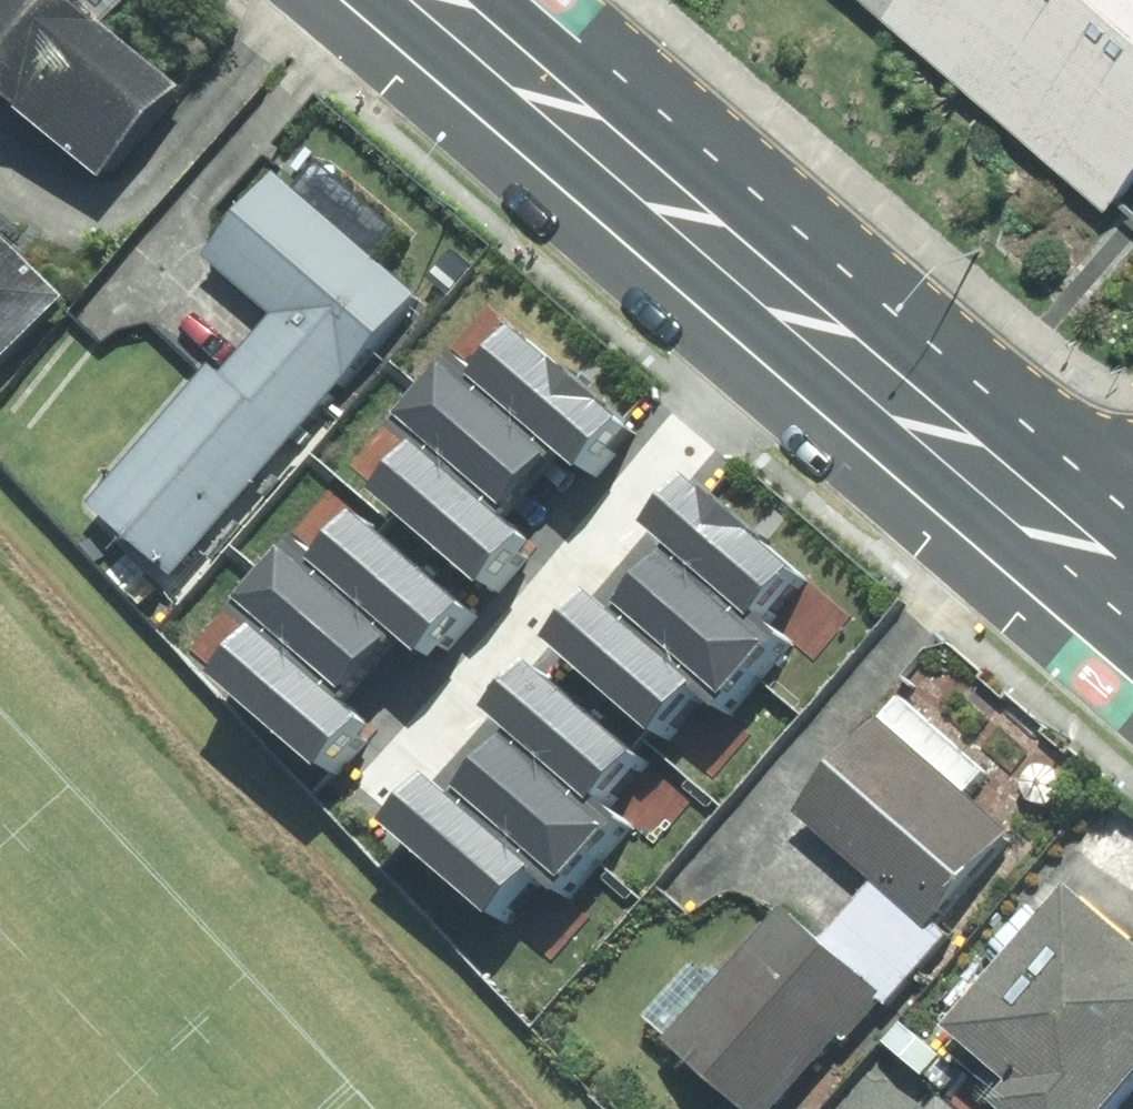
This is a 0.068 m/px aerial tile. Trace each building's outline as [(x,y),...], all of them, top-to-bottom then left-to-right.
[(104,0),(19,0),(0,22),(0,61),(130,174),(206,87),(104,0)] [(1109,219),(1132,189),(1132,0),(856,0),(1109,219)] [(436,294),(298,175),(226,257),(291,313),(364,376),(436,294)] [(0,198),(0,377),(90,297),(0,198)] [(237,375),(310,438),(364,376),(291,313),(237,375)] [(575,442),(598,461),(637,416),(532,327),(497,368),(474,348),(440,388),(545,477),(575,442)] [(192,574),(310,438),(237,375),(230,369),(112,505),(192,574)] [(499,579),(538,534),(515,514),(545,477),(440,388),(406,430),(429,449),(394,490),(499,579)] [(704,477),(665,523),(689,542),(658,578),(764,667),(787,640),(764,621),(810,566),(704,477)] [(417,628),(441,647),(479,602),(374,513),(339,554),(316,534),(282,574),(387,663),(417,628)] [(340,767),(378,721),(355,702),(387,663),(282,574),(246,617),(269,637),(234,678),(340,767)] [(712,680),(736,700),(764,667),(658,578),(632,610),(607,589),(565,639),(671,728),(712,680)] [(545,663),(507,708),(530,727),(501,761),(606,851),(627,826),(603,805),(649,752),(545,663)] [(1000,770),(914,698),(815,812),(892,879),(946,924),(1025,832),(980,794),(1000,770)] [(554,863),(578,884),(606,851),(501,761),(471,795),(450,777),(408,826),(511,913),(554,863)] [(892,879),(837,944),(894,992),(905,1001),(960,936),(946,924),(892,879)] [(1115,891),(979,1048),(1050,1108),(1132,1108),(1132,906),(1115,891)] [(799,910),(685,1042),(763,1108),(792,1108),(894,992),(837,944),(799,910)]
